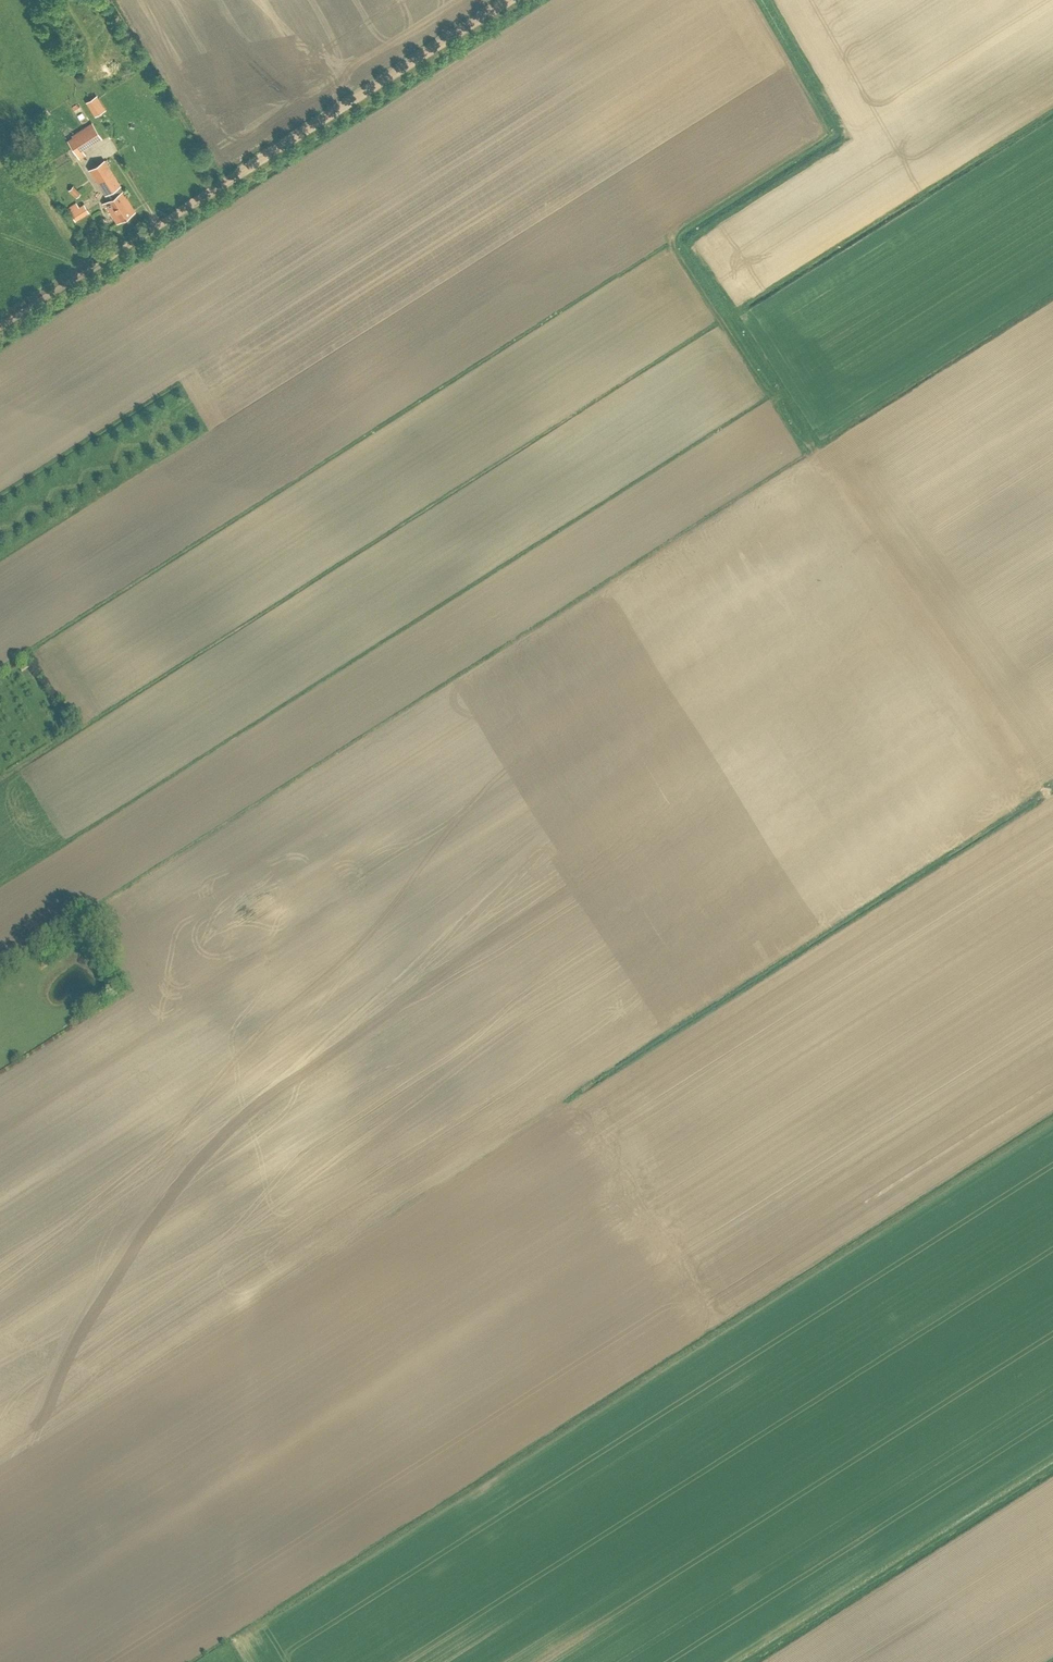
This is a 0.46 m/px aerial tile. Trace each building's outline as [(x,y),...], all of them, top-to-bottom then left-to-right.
[(96,95),(86,102),(95,116),(105,109),(96,95)] [(85,154),(81,148),(100,137),(90,122),(64,138),(77,159),(85,154)] [(135,210),(119,185),(120,184),(104,159),(88,170),(104,194),(106,193),(109,198),(104,202),(105,203),(103,204),(108,212),(110,211),(117,222),(135,210)] [(67,208),(75,221),(89,212),(83,203),(78,206),(76,202),(67,208)]
